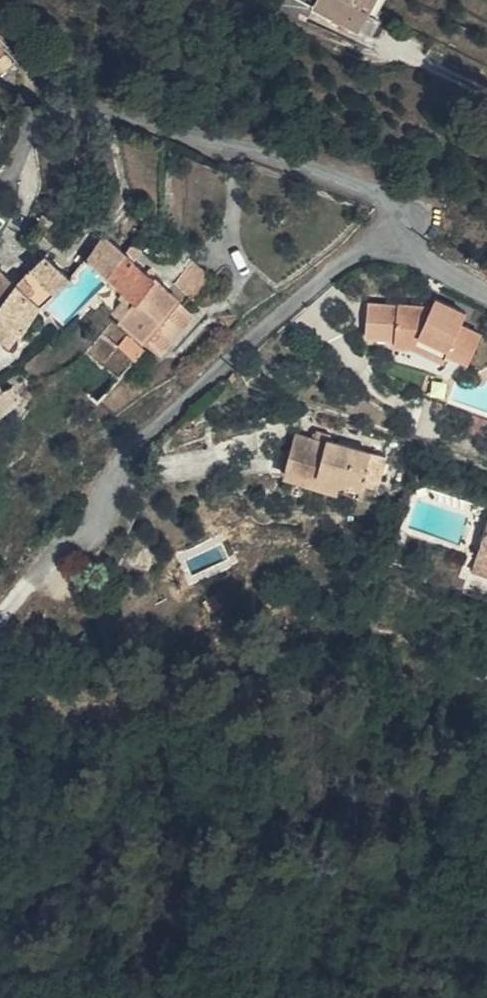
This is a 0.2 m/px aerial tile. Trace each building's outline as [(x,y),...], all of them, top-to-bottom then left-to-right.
[(286,14),(294,0),(260,0),(286,14)] [(294,0),(338,21),(349,0),(294,0)] [(0,37),(0,77),(20,60),(0,37)] [(88,252),(122,279),(136,262),(132,258),(120,248),(100,232),(88,252)] [(140,247),(130,239),(120,248),(132,258),(140,247)] [(136,262),(122,279),(140,294),(156,278),(136,262)] [(13,321),(44,291),(18,269),(0,286),(0,308),(13,321)] [(221,285),(203,270),(185,288),(204,305),(221,285)] [(163,284),(156,278),(140,294),(152,303),(134,325),(149,338),(153,342),(166,352),(202,314),(182,298),(174,292),(181,282),(171,274),(163,284)] [(121,314),(134,325),(152,303),(140,294),(121,314)] [(363,332),(397,332),(398,339),(415,340),(423,327),(457,344),(453,350),(476,361),(486,337),(486,330),(467,320),(471,311),(442,298),(441,295),(398,297),(397,299),(360,303),(363,332)] [(13,321),(0,308),(0,338),(11,323),(13,321)] [(423,327),(415,340),(449,356),(453,350),(457,344),(423,327)] [(119,343),(103,329),(85,348),(103,362),(119,343)] [(146,351),(127,334),(119,343),(138,359),(146,351)] [(17,384),(0,392),(0,412),(25,400),(17,384)] [(337,429),(321,424),(317,438),(333,442),(334,437),(337,429)] [(317,438),(299,434),(290,471),(376,496),(381,476),(365,473),(371,449),(334,437),(333,442),(317,438)] [(388,453),(371,449),(365,473),(381,476),(388,453)] [(477,567),(486,571),(486,542),(477,567)]
